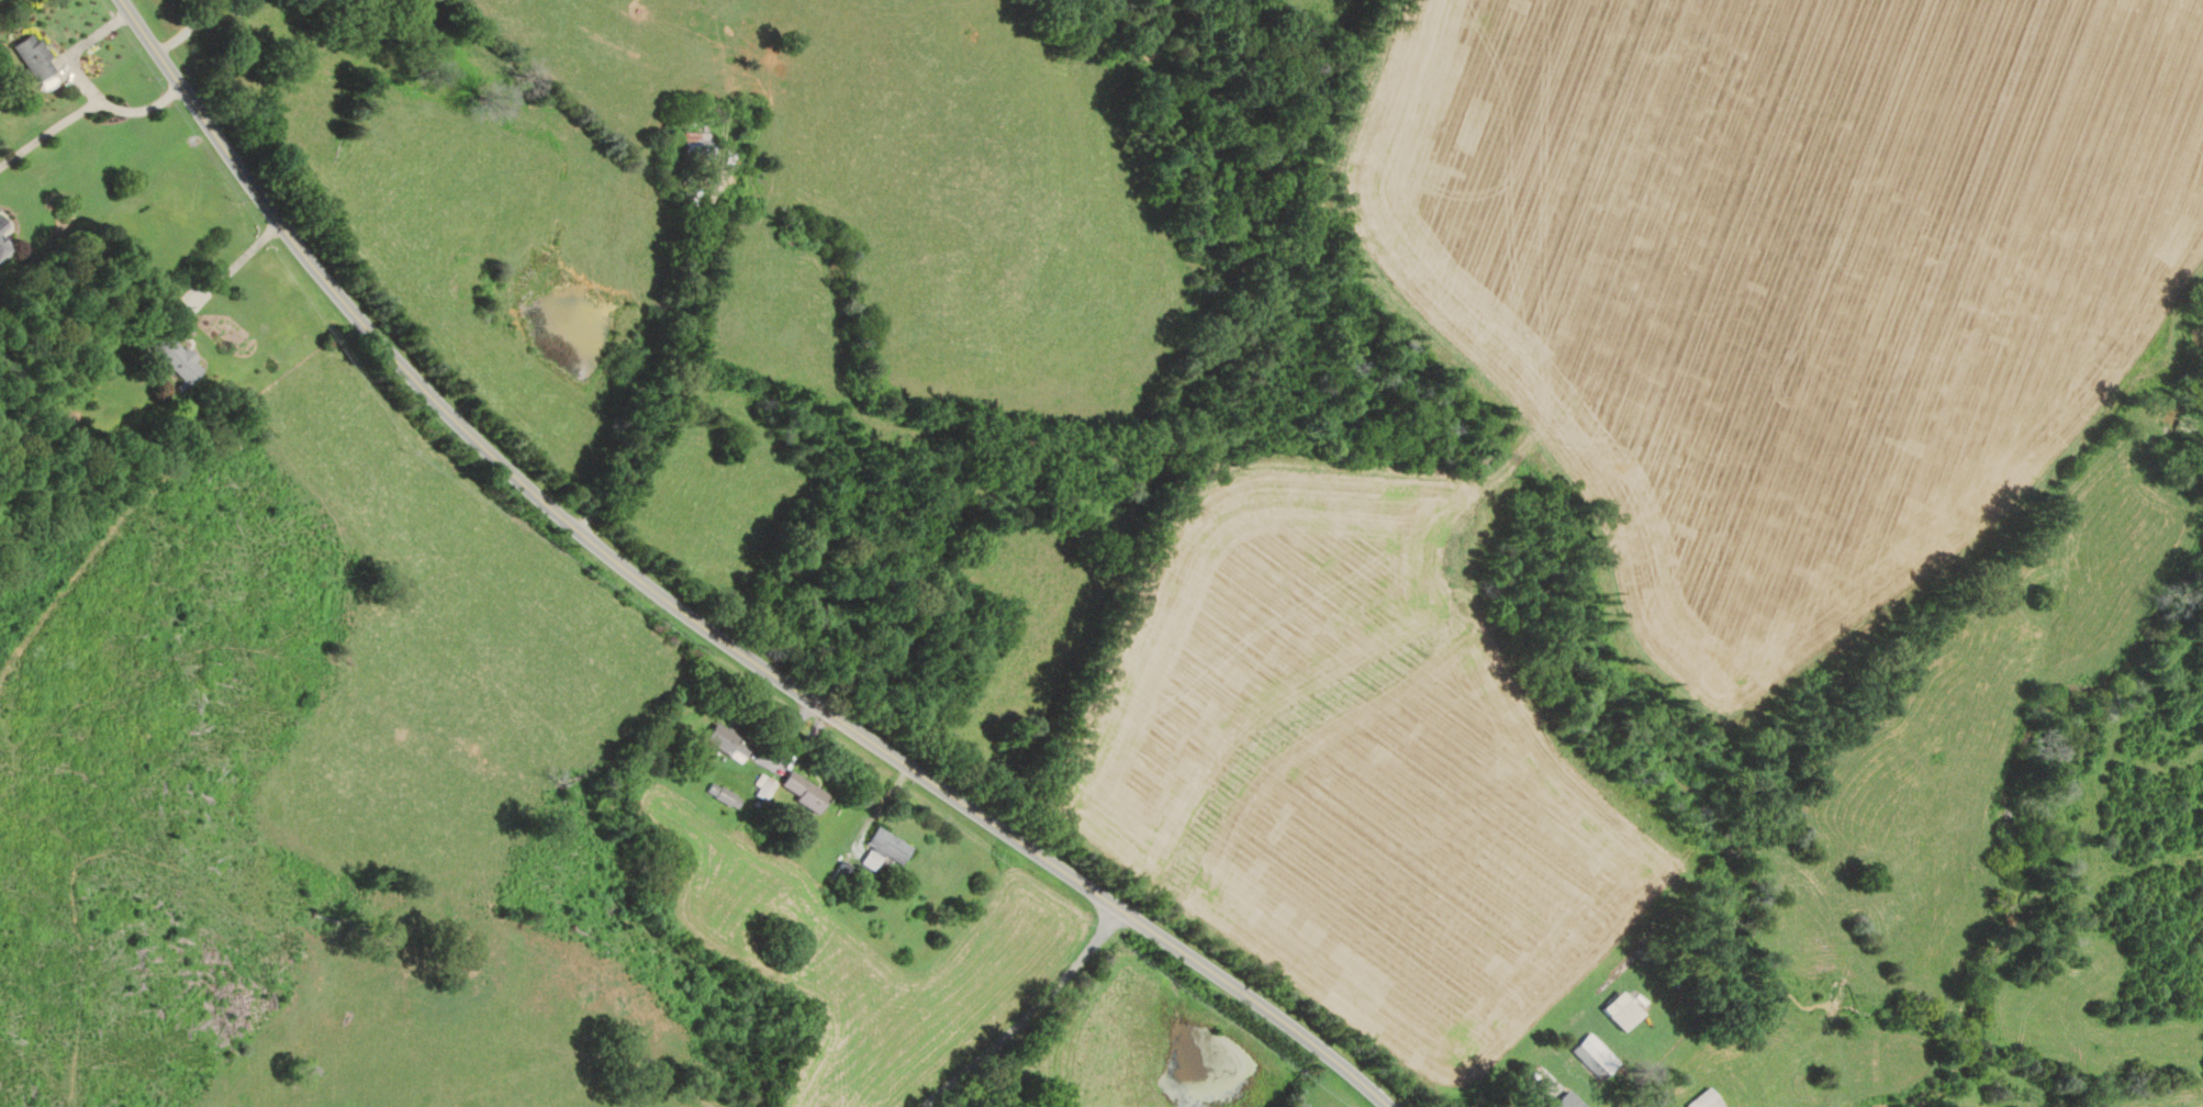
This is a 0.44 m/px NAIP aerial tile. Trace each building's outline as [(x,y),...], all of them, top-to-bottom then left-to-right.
[(8,45),(32,84),(54,70),(29,31),(8,45)] [(711,155),(711,133),(679,133),(679,155),(711,155)] [(202,368),(160,327),(143,345),(185,385),(202,368)] [(749,743),(711,721),(699,741),(737,764),(749,743)] [(824,793),(784,771),(776,786),(793,796),(790,801),(813,814),(824,793)] [(752,794),(762,801),(774,784),(760,775),(753,784),(757,787),(752,794)] [(702,793),(733,810),(739,799),(707,782),(702,793)] [(898,865),(908,847),(873,827),(858,854),(873,862),(878,854),(898,865)] [(1616,1031),(1638,1017),(1628,1000),(1605,1014),(1616,1031)] [(1601,1080),(1617,1064),(1587,1033),(1570,1049),(1601,1080)] [(1703,1087),(1681,1106),(1682,1106),(1721,1106),(1703,1087)] [(1564,1089),(1547,1106),(1583,1106),(1564,1089)]
